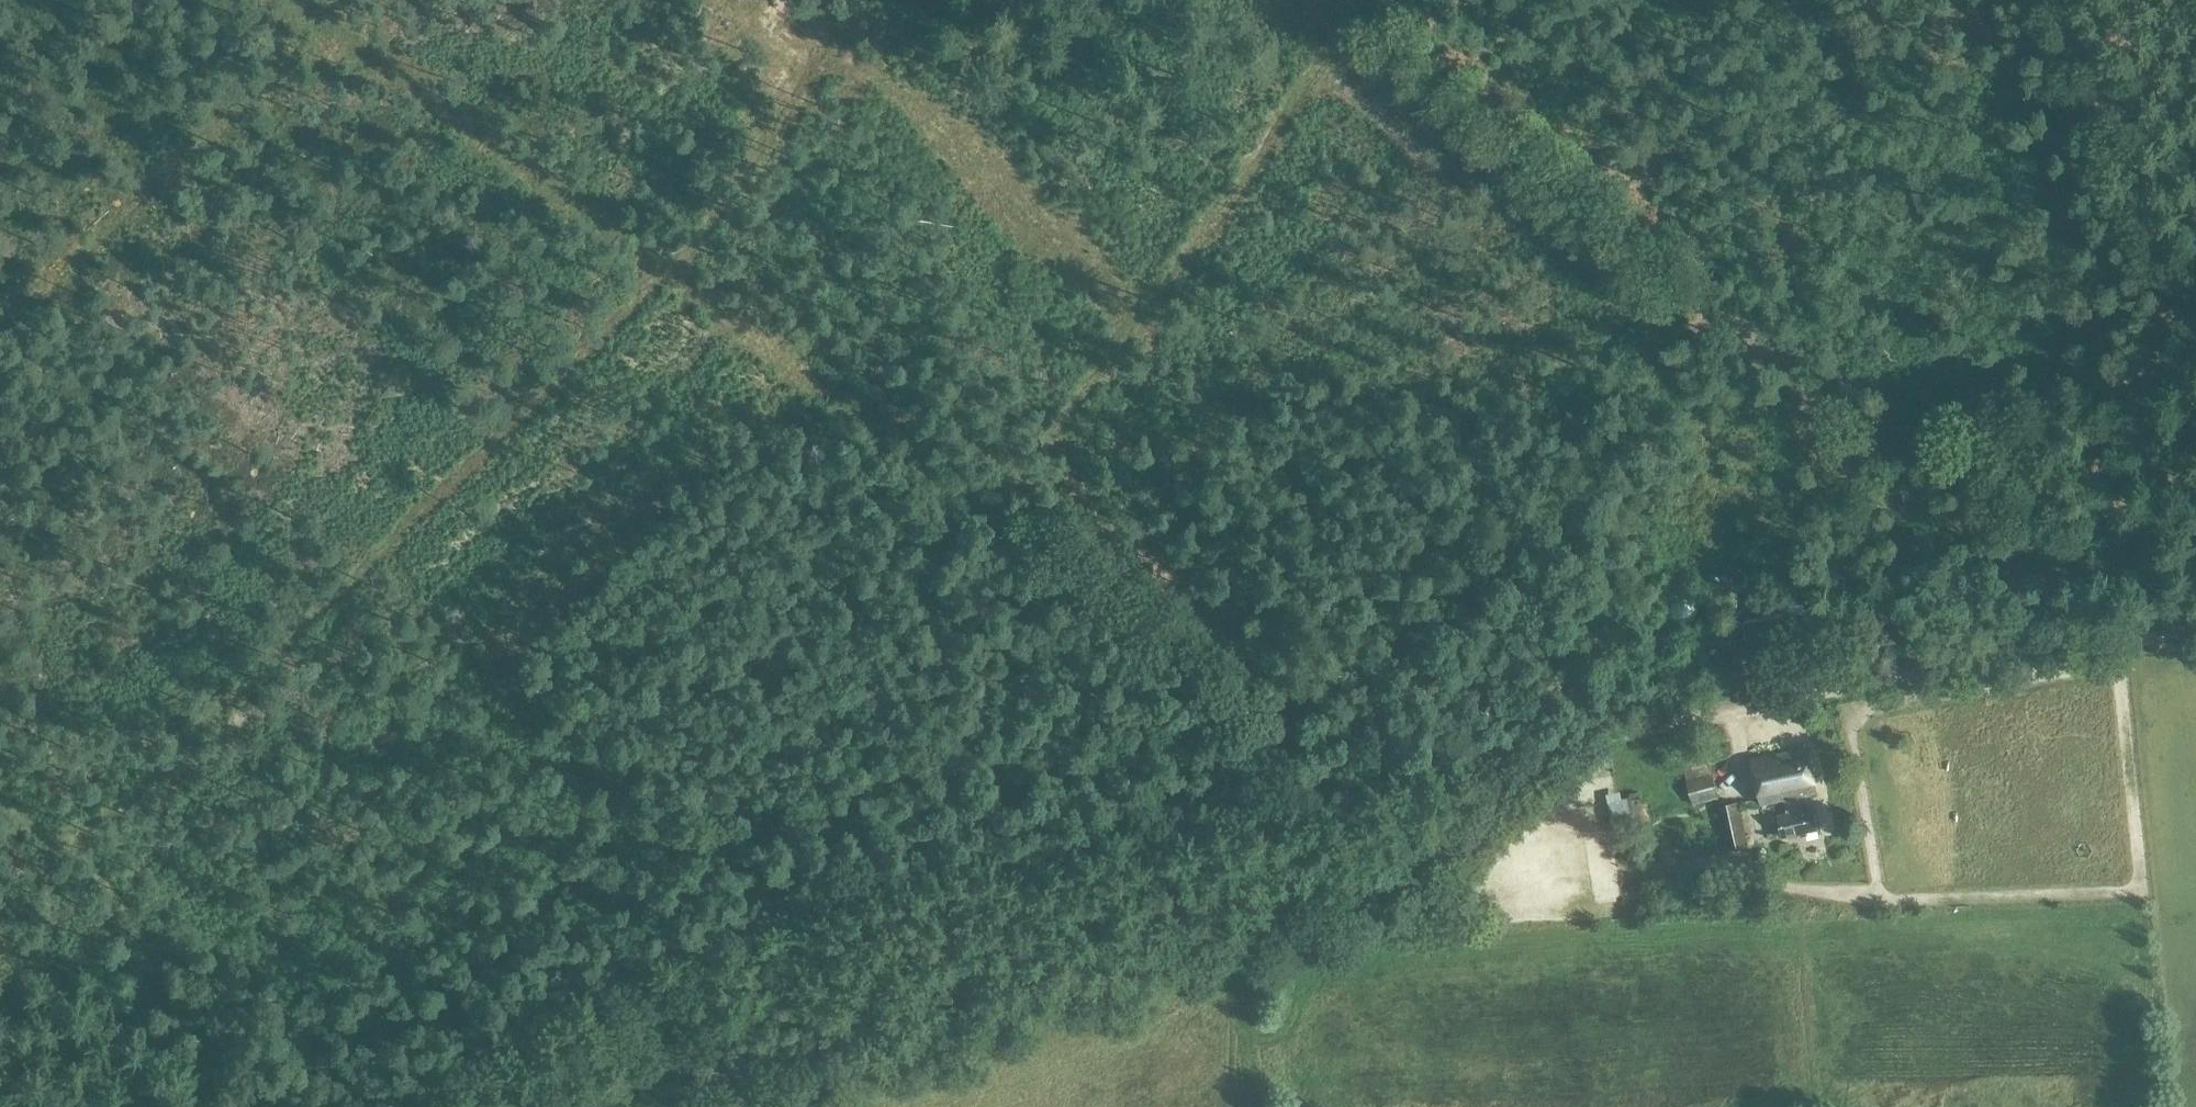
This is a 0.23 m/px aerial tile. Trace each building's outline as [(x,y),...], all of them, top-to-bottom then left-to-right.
[(1808,749),(1751,762),(1761,806),(1785,801),(1787,814),(1778,815),(1783,837),(1819,830),(1815,808),(1797,812),(1794,799),(1817,794),(1808,749)] [(1684,764),(1694,806),(1720,799),(1713,775),(1710,775),(1707,759),(1684,764)] [(1726,851),(1749,847),(1740,804),(1717,808),(1726,851)]
